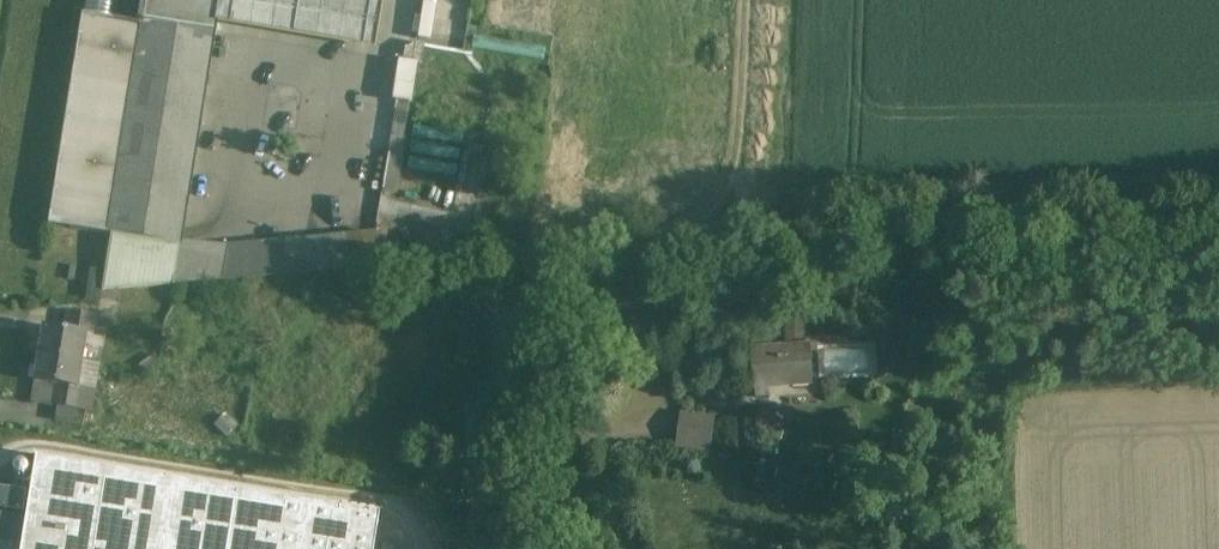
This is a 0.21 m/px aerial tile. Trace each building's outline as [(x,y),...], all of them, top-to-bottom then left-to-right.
[(108,234),(142,25),(138,25),(115,21),(118,0),(87,0),(84,16),(83,16),(49,226),(108,234)] [(138,25),(142,25),(108,234),(110,235),(179,247),(181,242),(206,80),(199,79),(208,29),(211,9),(218,10),(220,11),(220,17),(231,18),(234,0),(142,0),(138,25)] [(231,18),(220,17),(220,11),(218,10),(216,23),(375,50),(383,0),(234,0),(231,18)] [(379,203),(378,214),(467,231),(477,220),(501,62),(549,70),(553,39),(467,26),(463,52),(416,43),(405,50),(379,203)] [(375,234),(328,239),(331,270),(371,267),(375,234)] [(102,291),(223,281),(228,248),(181,242),(179,247),(110,235),(102,291)] [(328,239),(228,248),(223,281),(331,270),(328,239)] [(65,333),(44,329),(34,383),(53,387),(50,407),(79,412),(83,391),(76,390),(86,338),(94,339),(98,318),(69,313),(65,333)] [(813,350),(758,354),(761,391),(815,388),(813,350)] [(673,446),(709,452),(716,416),(680,409),(673,446)] [(37,456),(22,548),(370,548),(374,515),(37,456)] [(25,462),(21,461),(19,462),(17,463),(16,464),(14,466),(13,469),(14,472),(15,474),(17,476),(19,477),(21,477),(24,477),(26,476),(28,474),(29,473),(29,471),(29,469),(29,467),(28,465),(26,463),(25,462)] [(0,489),(0,510),(25,513),(27,492),(0,489)] [(23,517),(0,514),(0,538),(19,541),(23,517)]
